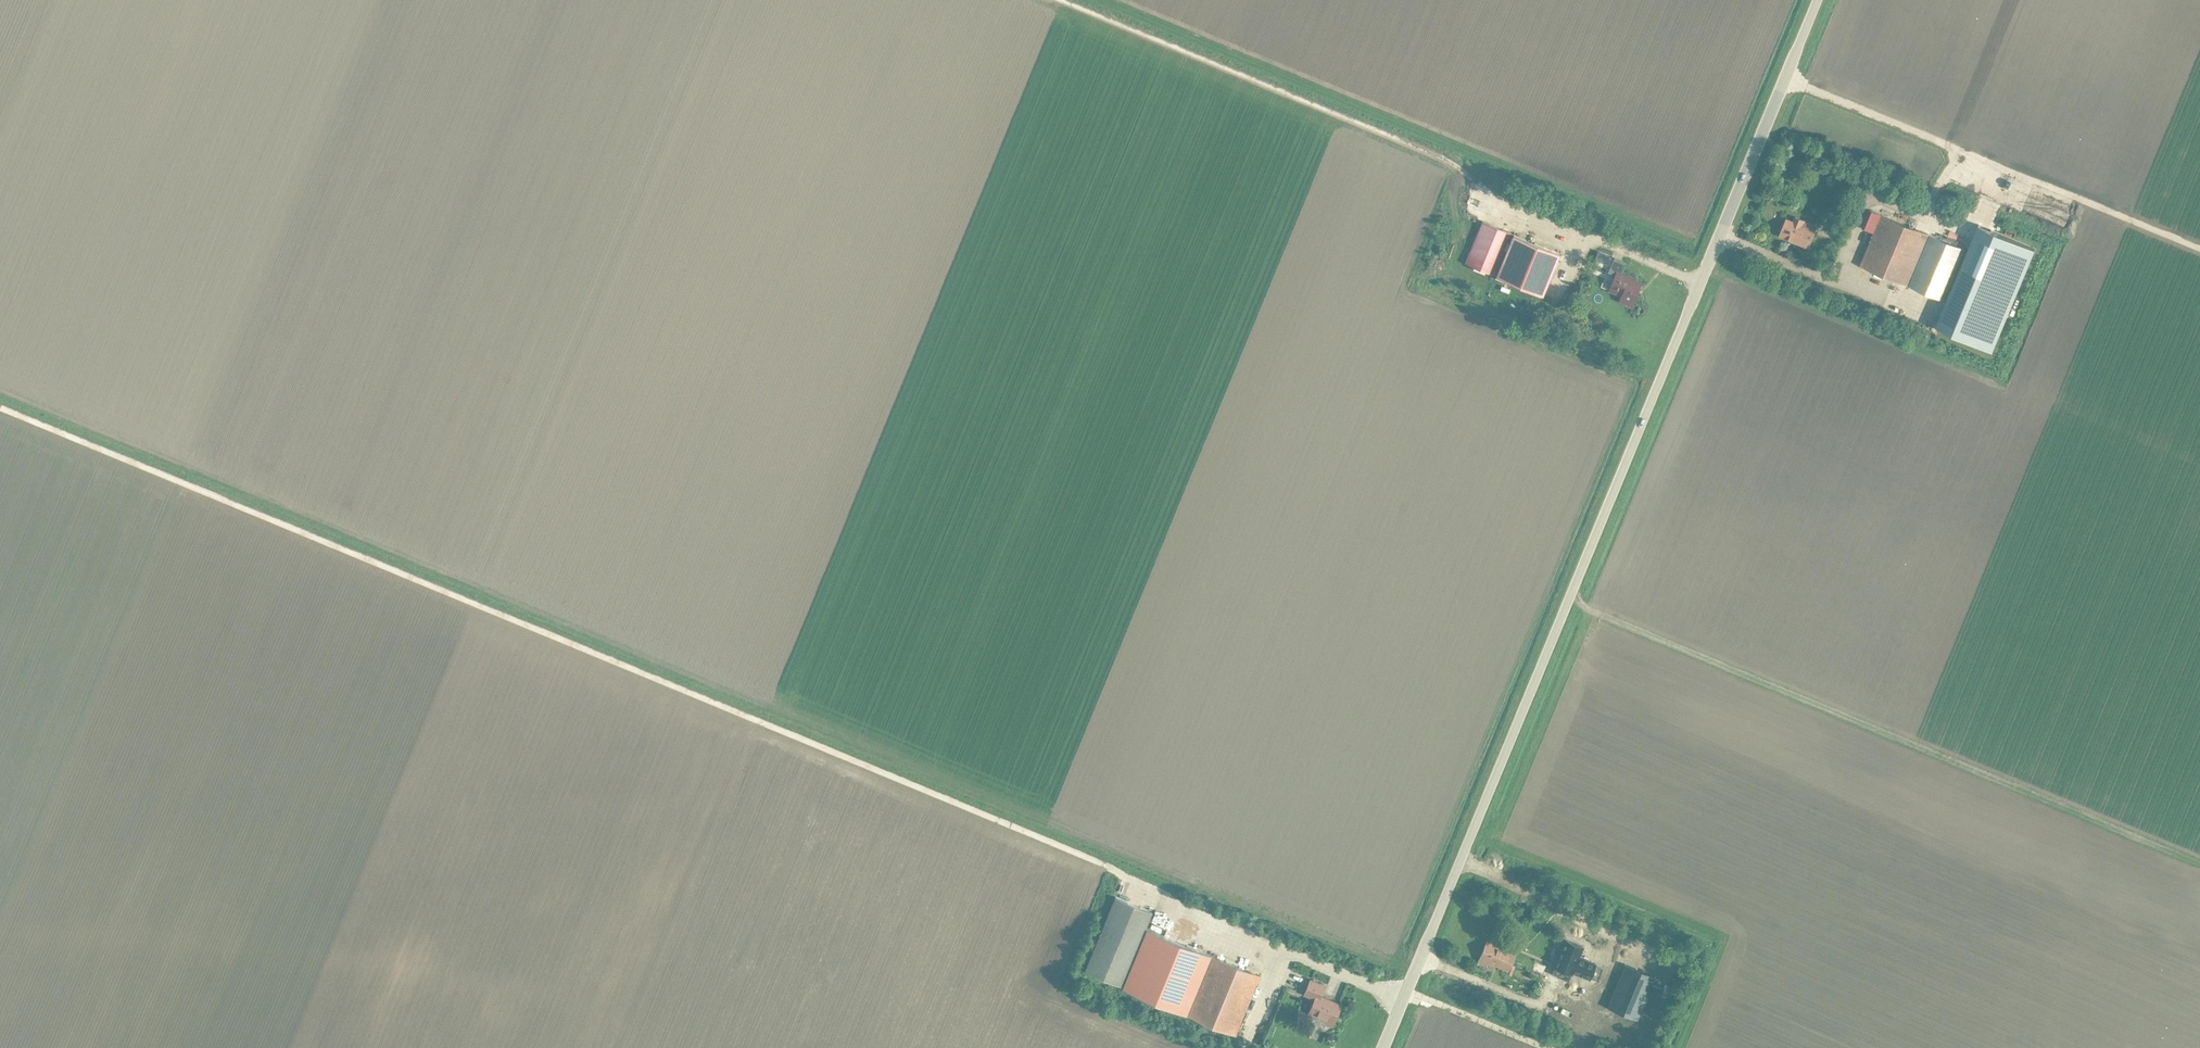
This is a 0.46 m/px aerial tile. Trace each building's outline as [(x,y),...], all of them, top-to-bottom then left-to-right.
[(1860,264),(1905,283),(1926,233),(1881,214),(1860,264)] [(1808,247),(1815,230),(1801,225),(1803,220),(1795,216),(1793,221),(1786,218),(1779,235),(1808,247)] [(1864,228),(1873,231),(1878,220),(1869,216),(1864,228)] [(1465,263),(1496,275),(1513,234),(1482,221),(1465,263)] [(1978,224),(1936,326),(1992,350),(2035,248),(1978,224)] [(1943,299),(1964,249),(1926,233),(1905,283),(1943,299)] [(1513,234),(1496,275),(1542,294),(1559,252),(1513,234)] [(1458,246),(1463,256),(1468,254),(1465,250),(1467,249),(1464,243),(1458,246)] [(1631,305),(1641,282),(1620,273),(1625,262),(1614,257),(1609,268),(1616,271),(1608,292),(1620,297),(1619,300),(1631,305)] [(1145,928),(1152,911),(1115,896),(1085,969),(1122,984),(1145,928)] [(1145,928),(1122,984),(1120,987),(1188,1015),(1213,956),(1145,928)] [(1478,933),(1469,954),(1494,965),(1503,944),(1478,933)] [(1589,978),(1590,978),(1595,965),(1595,964),(1578,957),(1583,947),(1565,939),(1561,948),(1559,947),(1555,956),(1558,957),(1554,966),(1571,973),(1571,974),(1572,971),(1589,978)] [(1527,954),(1522,965),(1535,970),(1540,960),(1527,954)] [(1188,1015),(1235,1034),(1259,975),(1213,956),(1188,1015)] [(1655,976),(1624,964),(1607,1006),(1637,1018),(1655,976)] [(1328,1021),(1327,1023),(1332,1025),(1341,1004),(1320,996),(1324,985),(1310,979),(1304,994),(1314,998),(1308,1013),(1328,1021)]
